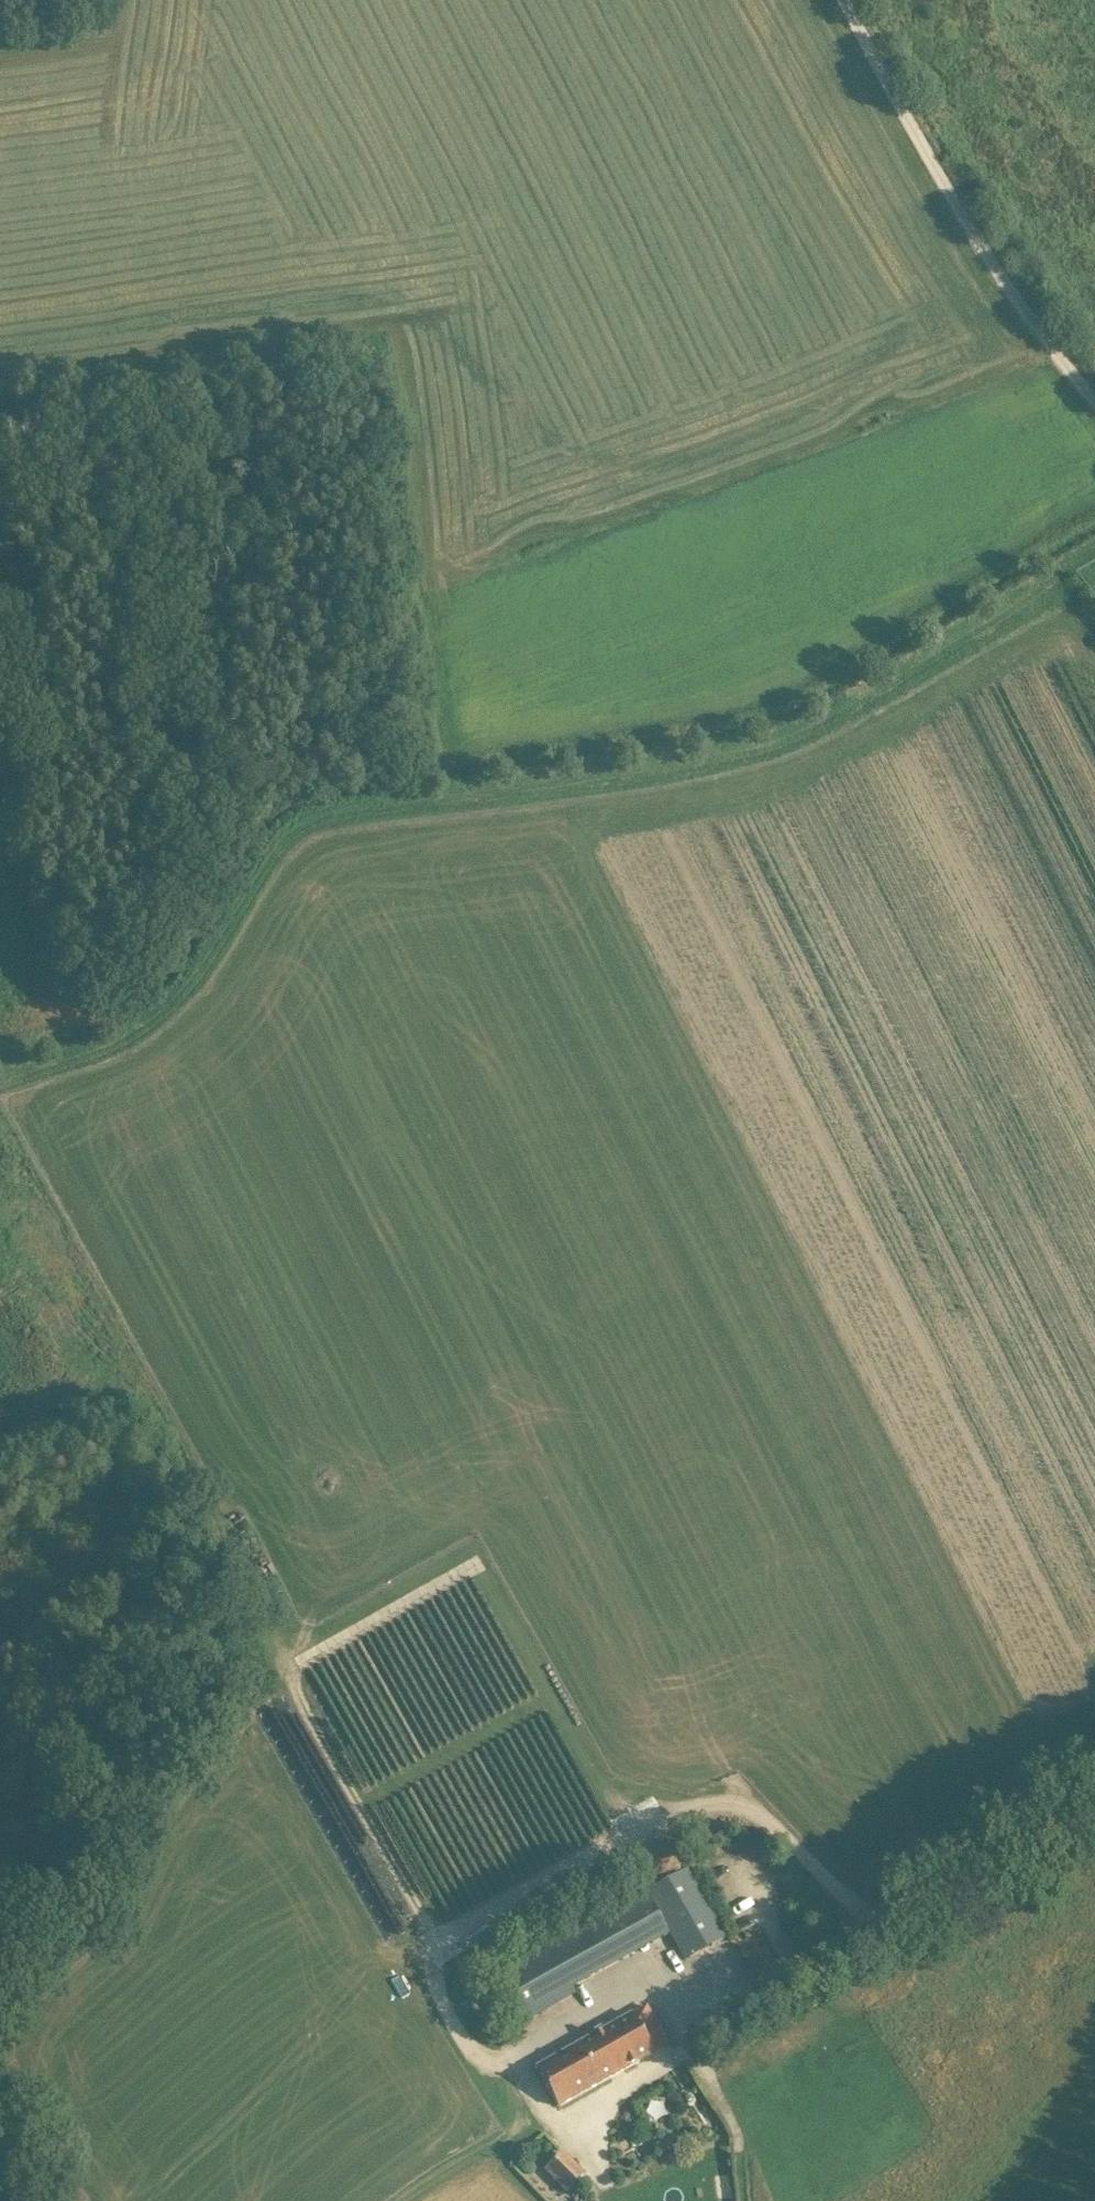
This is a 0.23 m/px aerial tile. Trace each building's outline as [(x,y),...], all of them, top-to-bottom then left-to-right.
[(690,1866),(645,1890),(668,1933),(683,1960),(727,1936),(690,1866)] [(558,2106),(664,2046),(640,2004),(533,2065),(558,2106)] [(567,2190),(583,2175),(563,2154),(547,2169),(567,2190)]
